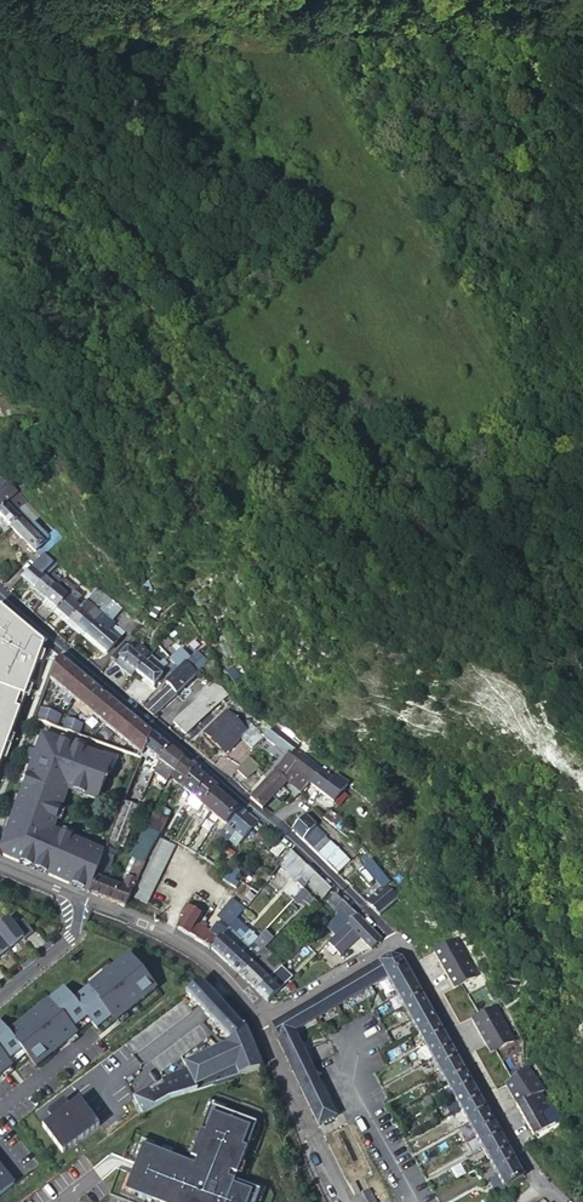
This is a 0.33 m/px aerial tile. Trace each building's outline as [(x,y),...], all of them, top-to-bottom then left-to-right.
[(9,463),(0,451),(0,467),(9,463)] [(8,483),(2,477),(0,478),(0,491),(8,483)] [(18,493),(8,483),(0,491),(0,510),(18,493)] [(18,493),(0,510),(0,517),(10,527),(19,518),(16,514),(28,502),(18,493)] [(40,515),(28,502),(16,514),(19,518),(28,527),(34,522),(40,515)] [(19,518),(10,527),(36,553),(45,543),(42,541),(48,535),(34,522),(28,527),(19,518)] [(45,543),(36,553),(41,558),(43,555),(52,545),(62,535),(55,528),(48,535),(42,541),(45,543)] [(62,554),(55,548),(48,555),(54,560),(62,554)] [(43,555),(41,558),(33,566),(42,574),(52,563),(43,555)] [(72,564),(66,558),(59,567),(64,572),(72,564)] [(33,566),(21,579),(33,589),(44,576),(42,574),(33,566)] [(64,572),(59,567),(55,571),(63,578),(66,574),(64,572)] [(73,581),(81,573),(80,571),(76,567),(68,576),(73,581)] [(44,576),(33,589),(45,599),(56,586),(58,583),(50,577),(48,579),(44,576)] [(94,585),(88,579),(81,588),(86,593),(94,585)] [(56,586),(45,599),(56,609),(67,596),(56,586)] [(69,619),(77,626),(104,594),(96,587),(81,605),(69,619)] [(33,589),(30,593),(41,602),(45,599),(33,589)] [(56,609),(69,619),(81,605),(77,602),(80,599),(71,592),(67,596),(56,609)] [(77,626),(86,633),(112,601),(104,594),(77,626)] [(41,602),(41,603),(53,613),(56,609),(45,599),(41,602)] [(112,601),(86,633),(108,653),(118,640),(107,631),(105,629),(112,621),(110,620),(112,619),(124,629),(126,627),(133,619),(112,601)] [(74,631),(77,626),(69,619),(65,624),(74,631)] [(139,623),(133,619),(126,627),(128,628),(126,631),(130,635),(139,623)] [(105,629),(107,631),(114,623),(112,621),(105,629)] [(114,623),(107,631),(118,640),(125,633),(114,623)] [(82,638),(86,633),(77,626),(74,631),(82,638)] [(108,653),(86,633),(82,638),(105,656),(108,653)] [(116,657),(118,659),(127,649),(133,654),(136,651),(124,642),(111,658),(114,661),(116,657)] [(169,657),(157,646),(149,656),(155,661),(159,656),(165,661),(169,657)] [(132,678),(136,673),(142,664),(149,656),(139,647),(136,651),(133,654),(127,649),(118,659),(116,657),(114,661),(111,658),(110,659),(132,678)] [(167,686),(175,694),(190,679),(196,673),(186,663),(191,658),(181,648),(170,660),(178,669),(165,683),(167,686)] [(142,664),(136,673),(154,686),(162,677),(159,674),(168,665),(165,661),(160,666),(155,661),(149,656),(142,664)] [(56,686),(71,668),(64,662),(58,657),(49,680),(56,686)] [(135,750),(141,756),(151,734),(146,730),(100,692),(71,668),(56,686),(135,750)] [(206,714),(227,694),(213,683),(173,724),(185,734),(206,714)] [(144,709),(152,715),(175,694),(167,686),(144,709)] [(61,715),(39,708),(35,720),(57,727),(61,715)] [(263,736),(250,723),(244,729),(225,711),(204,734),(223,751),(238,735),(252,747),(263,736)] [(63,730),(79,735),(83,725),(67,719),(63,730)] [(298,744),(274,725),(264,737),(288,756),(283,761),(291,768),(302,753),(296,748),(298,744)] [(158,761),(168,748),(151,734),(141,756),(144,758),(149,753),(158,761)] [(90,894),(105,851),(54,830),(68,789),(98,799),(112,759),(41,735),(35,752),(30,750),(27,759),(32,761),(0,848),(4,858),(90,894)] [(175,772),(183,760),(177,756),(168,748),(158,761),(166,767),(175,772)] [(302,753),(291,768),(297,772),(309,781),(308,783),(321,792),(339,807),(347,796),(341,791),(348,782),(335,773),(332,778),(302,753)] [(256,766),(246,757),(235,771),(245,779),(256,766)] [(171,780),(182,789),(193,771),(194,769),(183,760),(175,772),(171,780)] [(166,767),(158,761),(155,767),(171,780),(175,772),(166,767)] [(283,761),(274,772),(286,782),(288,783),(297,772),(291,768),(283,761)] [(193,771),(182,789),(192,797),(206,778),(194,769),(193,771)] [(274,772),(252,796),(250,799),(262,810),(265,806),(286,782),(274,772)] [(309,781),(297,772),(288,783),(300,793),(308,783),(309,781)] [(206,778),(192,797),(201,805),(216,787),(211,783),(206,778)] [(216,787),(201,805),(209,812),(225,794),(216,787)] [(126,794),(123,802),(132,805),(135,797),(126,794)] [(225,794),(209,812),(218,819),(233,801),(225,794)] [(201,805),(192,797),(188,805),(197,810),(201,805)] [(233,801),(218,819),(226,826),(240,807),(233,801)] [(90,894),(126,908),(142,874),(145,866),(135,861),(123,888),(119,887),(120,884),(110,880),(109,883),(103,881),(118,845),(122,847),(138,808),(132,805),(123,802),(105,851),(90,894)] [(155,814),(162,817),(166,810),(158,807),(155,814)] [(240,807),(226,826),(242,840),(257,822),(253,819),(240,807)] [(323,818),(336,828),(343,819),(330,809),(323,818)] [(135,861),(145,866),(151,853),(160,834),(157,833),(160,829),(157,828),(162,817),(155,814),(153,814),(132,860),(135,861)] [(304,840),(338,874),(342,869),(339,866),(347,858),(315,827),(316,826),(305,815),(292,830),(302,841),(304,840)] [(157,833),(160,834),(167,819),(162,817),(157,828),(160,829),(157,833)] [(242,840),(226,826),(220,832),(237,846),(242,840)] [(273,836),(264,828),(255,838),(265,847),(273,836)] [(160,840),(132,898),(146,904),(174,846),(160,840)] [(291,851),(287,856),(293,862),(297,858),(291,851)] [(287,856),(280,865),(295,881),(299,876),(307,867),(297,858),(293,862),(287,856)] [(380,915),(398,898),(386,885),(391,881),(381,869),(380,870),(372,861),(366,866),(375,877),(382,886),(367,902),(380,915)] [(338,874),(344,879),(353,868),(347,863),(342,869),(338,874)] [(375,877),(366,866),(359,872),(368,883),(375,877)] [(315,875),(307,867),(299,876),(300,878),(298,880),(307,888),(309,886),(307,883),(315,875)] [(331,890),(315,875),(307,883),(309,886),(313,889),(311,892),(314,895),(317,893),(322,898),(331,890)] [(309,895),(304,891),(302,889),(292,900),(298,906),(309,895)] [(344,903),(335,894),(327,902),(336,912),(344,903)] [(220,915),(232,924),(236,919),(245,906),(234,897),(220,915)] [(312,898),(305,905),(313,914),(320,906),(312,898)] [(335,936),(356,915),(348,907),(344,903),(336,912),(338,914),(326,927),(335,936)] [(184,917),(194,923),(200,913),(187,905),(181,915),(184,917)] [(356,915),(335,936),(328,943),(341,955),(359,936),(370,948),(372,948),(381,940),(356,915)] [(11,949),(27,936),(12,917),(0,926),(0,935),(11,949)] [(184,917),(178,928),(196,938),(202,928),(199,926),(194,923),(184,917)] [(220,938),(212,947),(210,949),(230,968),(256,940),(248,932),(249,930),(236,919),(232,924),(220,938)] [(326,932),(321,927),(316,933),(308,940),(314,945),(326,932)] [(202,928),(196,938),(212,947),(220,938),(206,930),(204,929),(202,928)] [(11,949),(0,935),(0,958),(11,949)] [(260,935),(256,940),(230,968),(239,976),(264,950),(267,946),(263,943),(265,941),(260,935)] [(477,973),(456,936),(433,949),(454,986),(477,973)] [(257,992),(274,975),(282,967),(264,950),(239,976),(257,992)] [(95,1024),(101,1032),(159,989),(130,952),(74,997),(95,1024)] [(389,955),(380,960),(389,974),(386,975),(395,991),(405,986),(407,989),(417,984),(402,958),(389,955)] [(389,974),(380,960),(274,1025),(280,1038),(278,1039),(318,1124),(336,1116),(295,1031),(389,974)] [(269,1002),(289,983),(283,977),(279,981),(274,975),(257,992),(267,1002),(269,1002)] [(186,992),(186,996),(202,1012),(208,1019),(228,1041),(232,1040),(234,1038),(237,1036),(239,1035),(244,1030),(234,1020),(214,999),(208,993),(198,981),(186,992)] [(423,996),(417,984),(407,989),(405,986),(395,991),(397,995),(404,1007),(423,996)] [(29,1056),(38,1068),(95,1024),(74,997),(66,987),(9,1031),(29,1056)] [(427,1003),(423,996),(404,1007),(411,1019),(420,1014),(421,1016),(431,1011),(427,1003)] [(495,1005),(472,1018),(490,1051),(513,1038),(495,1005)] [(437,1021),(431,1011),(421,1016),(420,1014),(411,1019),(418,1032),(437,1021)] [(29,1056),(9,1031),(0,1021),(0,1079),(29,1056)] [(446,1038),(437,1021),(418,1032),(425,1045),(435,1040),(437,1042),(446,1038)] [(232,1040),(228,1041),(231,1044),(206,1056),(185,1066),(186,1069),(169,1077),(171,1081),(164,1085),(150,1092),(149,1093),(156,1106),(168,1098),(207,1086),(257,1070),(260,1069),(244,1030),(239,1035),(237,1036),(234,1038),(232,1040)] [(452,1047),(446,1038),(437,1042),(435,1040),(425,1045),(426,1046),(432,1058),(452,1047)] [(231,1044),(228,1041),(204,1052),(206,1056),(231,1044)] [(458,1058),(452,1047),(432,1058),(439,1069),(448,1064),(450,1066),(459,1061),(458,1058)] [(466,1073),(459,1061),(450,1066),(448,1064),(439,1069),(446,1083),(466,1073)] [(518,1105),(539,1093),(525,1068),(507,1084),(518,1105)] [(474,1087),(466,1073),(446,1083),(452,1094),(462,1089),(464,1092),(474,1087)] [(481,1099),(474,1087),(464,1092),(462,1089),(452,1094),(453,1096),(461,1110),(481,1099)] [(135,1100),(142,1113),(156,1106),(149,1093),(135,1100)] [(518,1105),(534,1134),(546,1126),(540,1116),(549,1110),(539,1093),(518,1105)] [(83,1098),(45,1126),(67,1156),(105,1128),(83,1098)] [(486,1109),(481,1099),(461,1110),(467,1121),(478,1115),(479,1118),(488,1113),(486,1109)] [(129,1191),(158,1201),(254,1201),(256,1194),(237,1186),(261,1127),(215,1108),(193,1164),(146,1147),(138,1170),(129,1191)] [(546,1126),(534,1134),(534,1136),(556,1124),(556,1123),(549,1110),(540,1116),(546,1126)] [(495,1124),(488,1113),(479,1118),(478,1115),(467,1121),(468,1122),(475,1135),(495,1124)] [(493,1144),(503,1139),(495,1124),(475,1135),(482,1147),(491,1141),(493,1144)] [(490,1161),(510,1151),(503,1139),(493,1144),(491,1141),(482,1147),(482,1148),(490,1161)] [(508,1172),(518,1166),(513,1156),(510,1151),(490,1161),(497,1174),(506,1168),(508,1172)] [(18,1184),(0,1162),(0,1198),(18,1184)] [(504,1187),(524,1177),(518,1166),(508,1172),(506,1168),(497,1174),(498,1175),(504,1187)] [(356,1183),(350,1185),(355,1195),(360,1193),(356,1183)] [(355,1198),(357,1201),(376,1201),(370,1190),(355,1198)]
